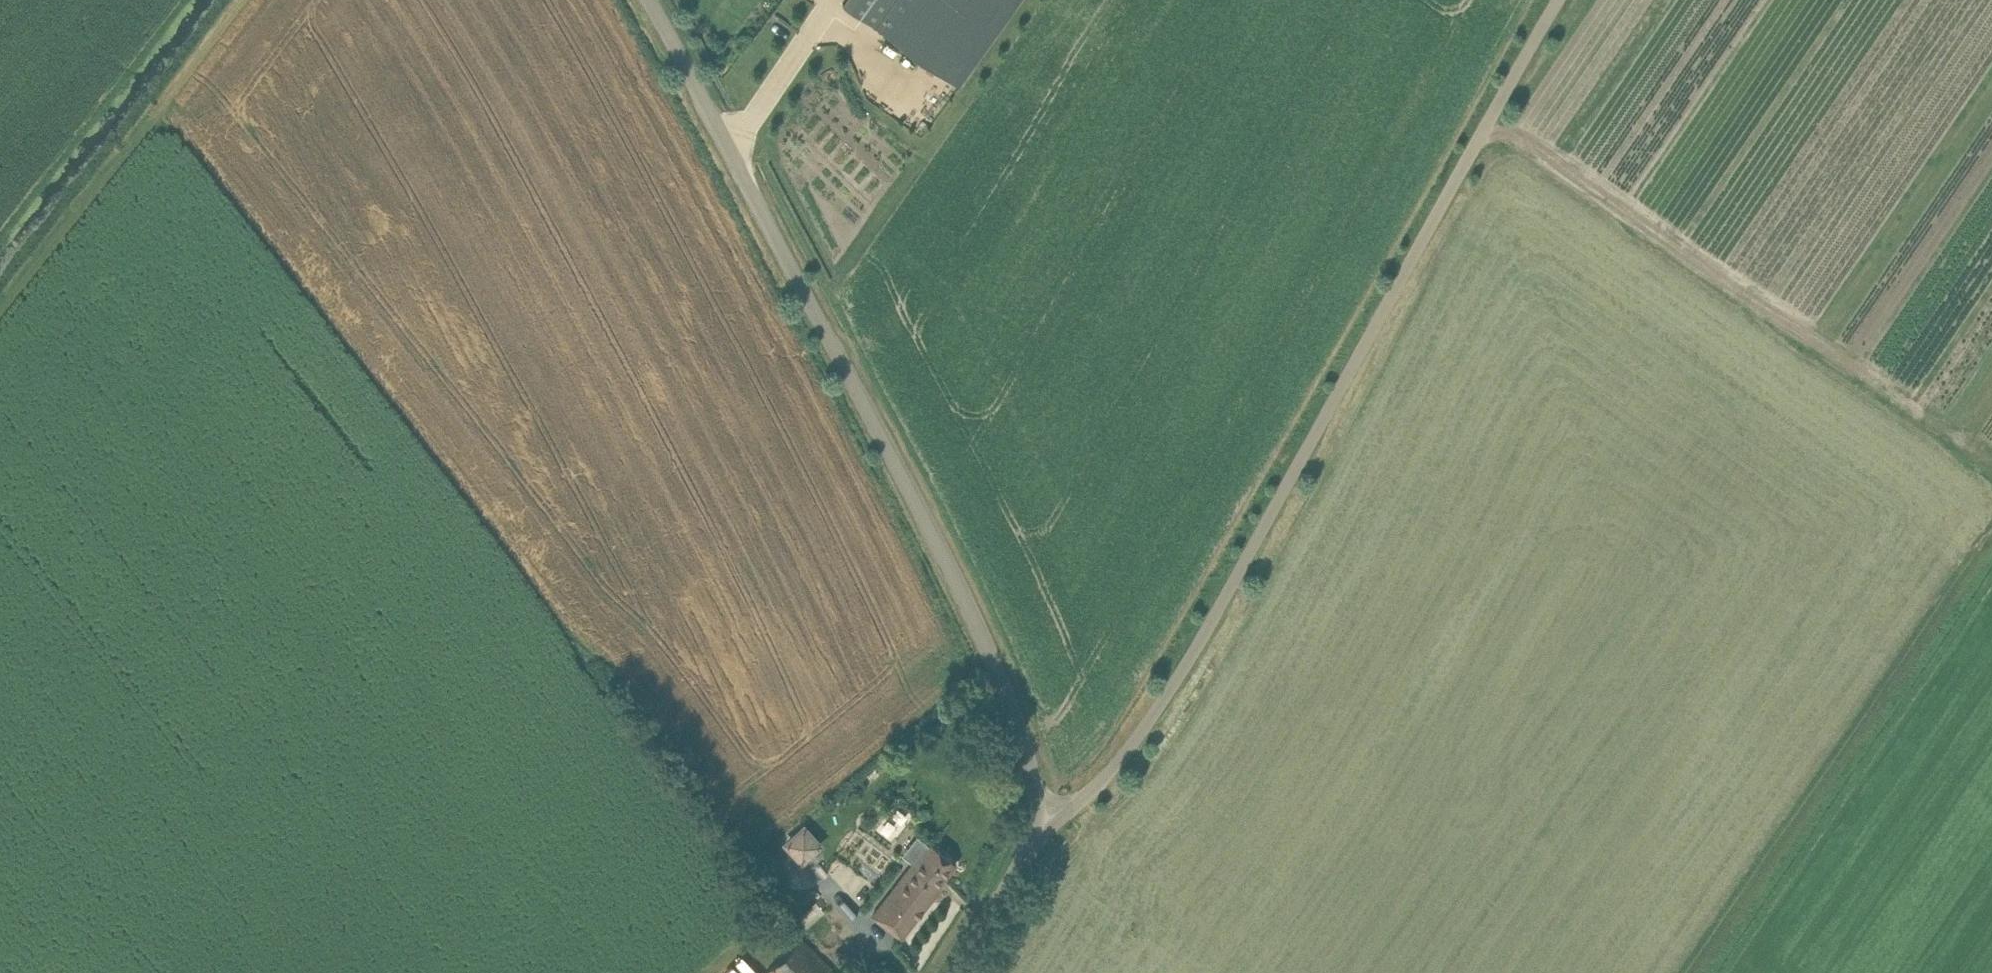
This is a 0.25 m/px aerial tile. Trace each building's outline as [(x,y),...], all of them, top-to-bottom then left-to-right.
[(877,27),(959,85),(1019,0),(896,0),(877,27)] [(811,822),(787,839),(804,862),(827,844),(811,822)] [(905,852),(920,831),(909,823),(894,844),(905,852)] [(957,862),(941,850),(933,844),(918,863),(915,861),(873,915),(902,937),(940,889),(937,887),(957,862)] [(806,934),(769,967),(774,972),(842,972),(806,934)]
